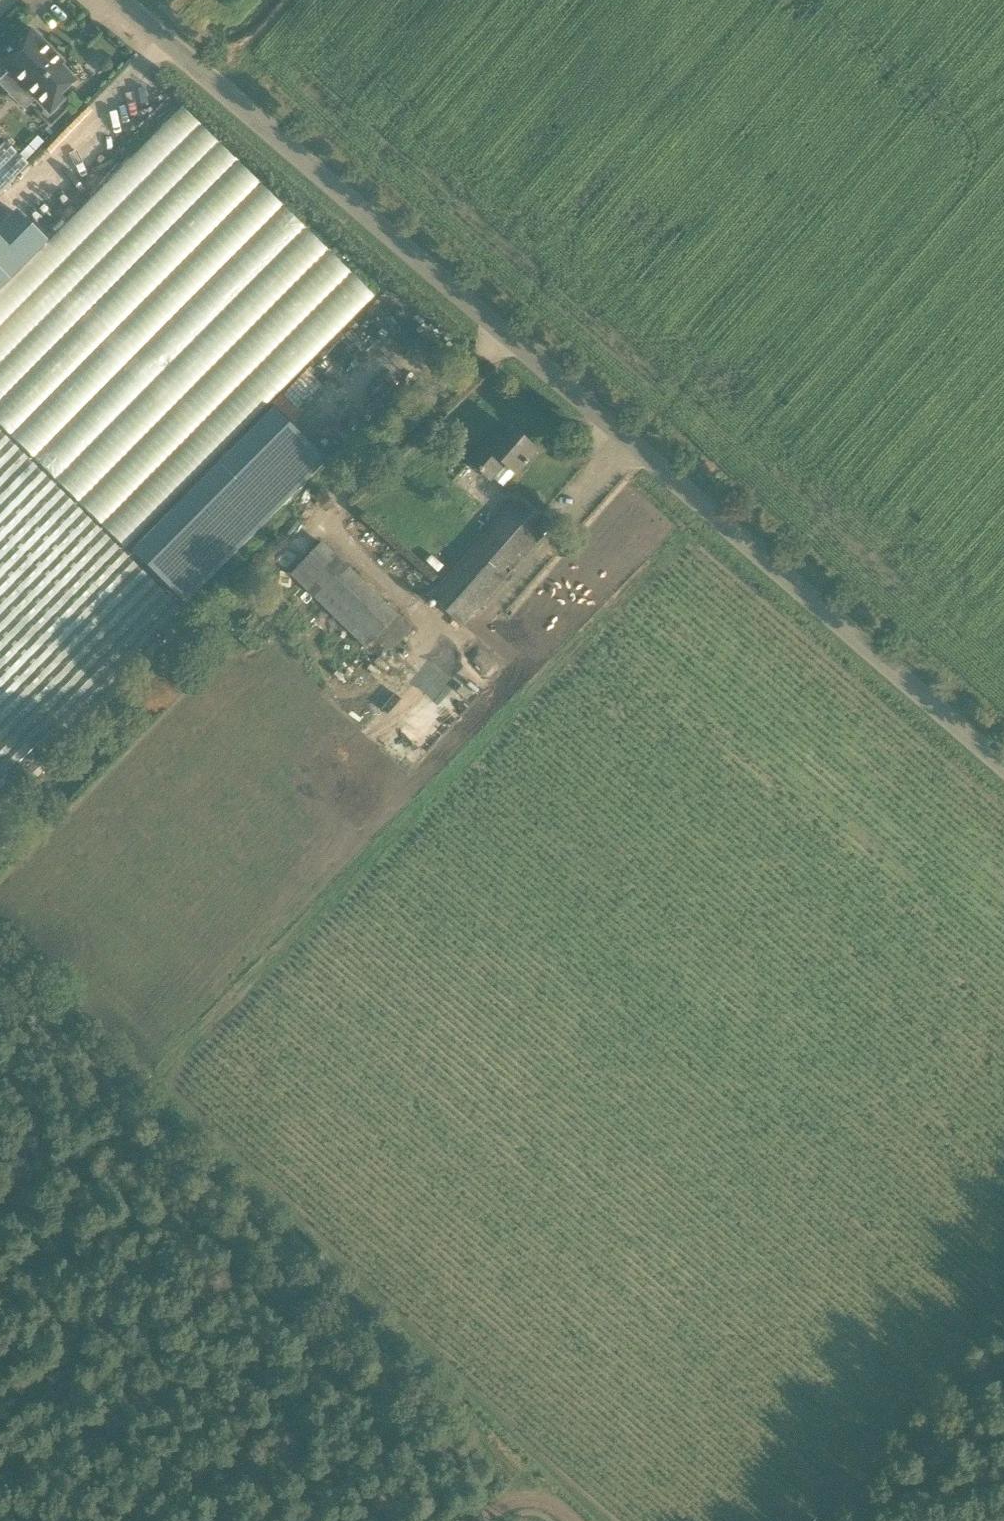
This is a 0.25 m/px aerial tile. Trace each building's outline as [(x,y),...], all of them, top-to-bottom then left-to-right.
[(61,66),(64,63),(30,29),(0,59),(0,64),(8,72),(0,80),(0,87),(11,98),(23,87),(50,115),(65,101),(61,97),(77,81),(61,66)] [(0,293),(0,425),(125,549),(374,298),(183,109),(0,293)] [(28,158),(42,141),(36,136),(21,153),(28,158)] [(5,140),(0,144),(0,193),(29,165),(5,140)] [(14,256),(0,242),(0,270),(14,256)] [(186,604),(326,460),(272,407),(131,551),(186,604)] [(192,622),(0,430),(0,816),(192,622)] [(503,465),(515,475),(536,451),(514,432),(503,444),(493,435),(470,463),(490,480),(503,465)] [(464,629),(549,529),(515,501),(430,600),(464,629)] [(398,617),(321,543),(289,577),(365,650),(374,642),(388,656),(411,632),(397,618),(398,617)] [(414,660),(374,697),(385,709),(425,672),(414,660)]
